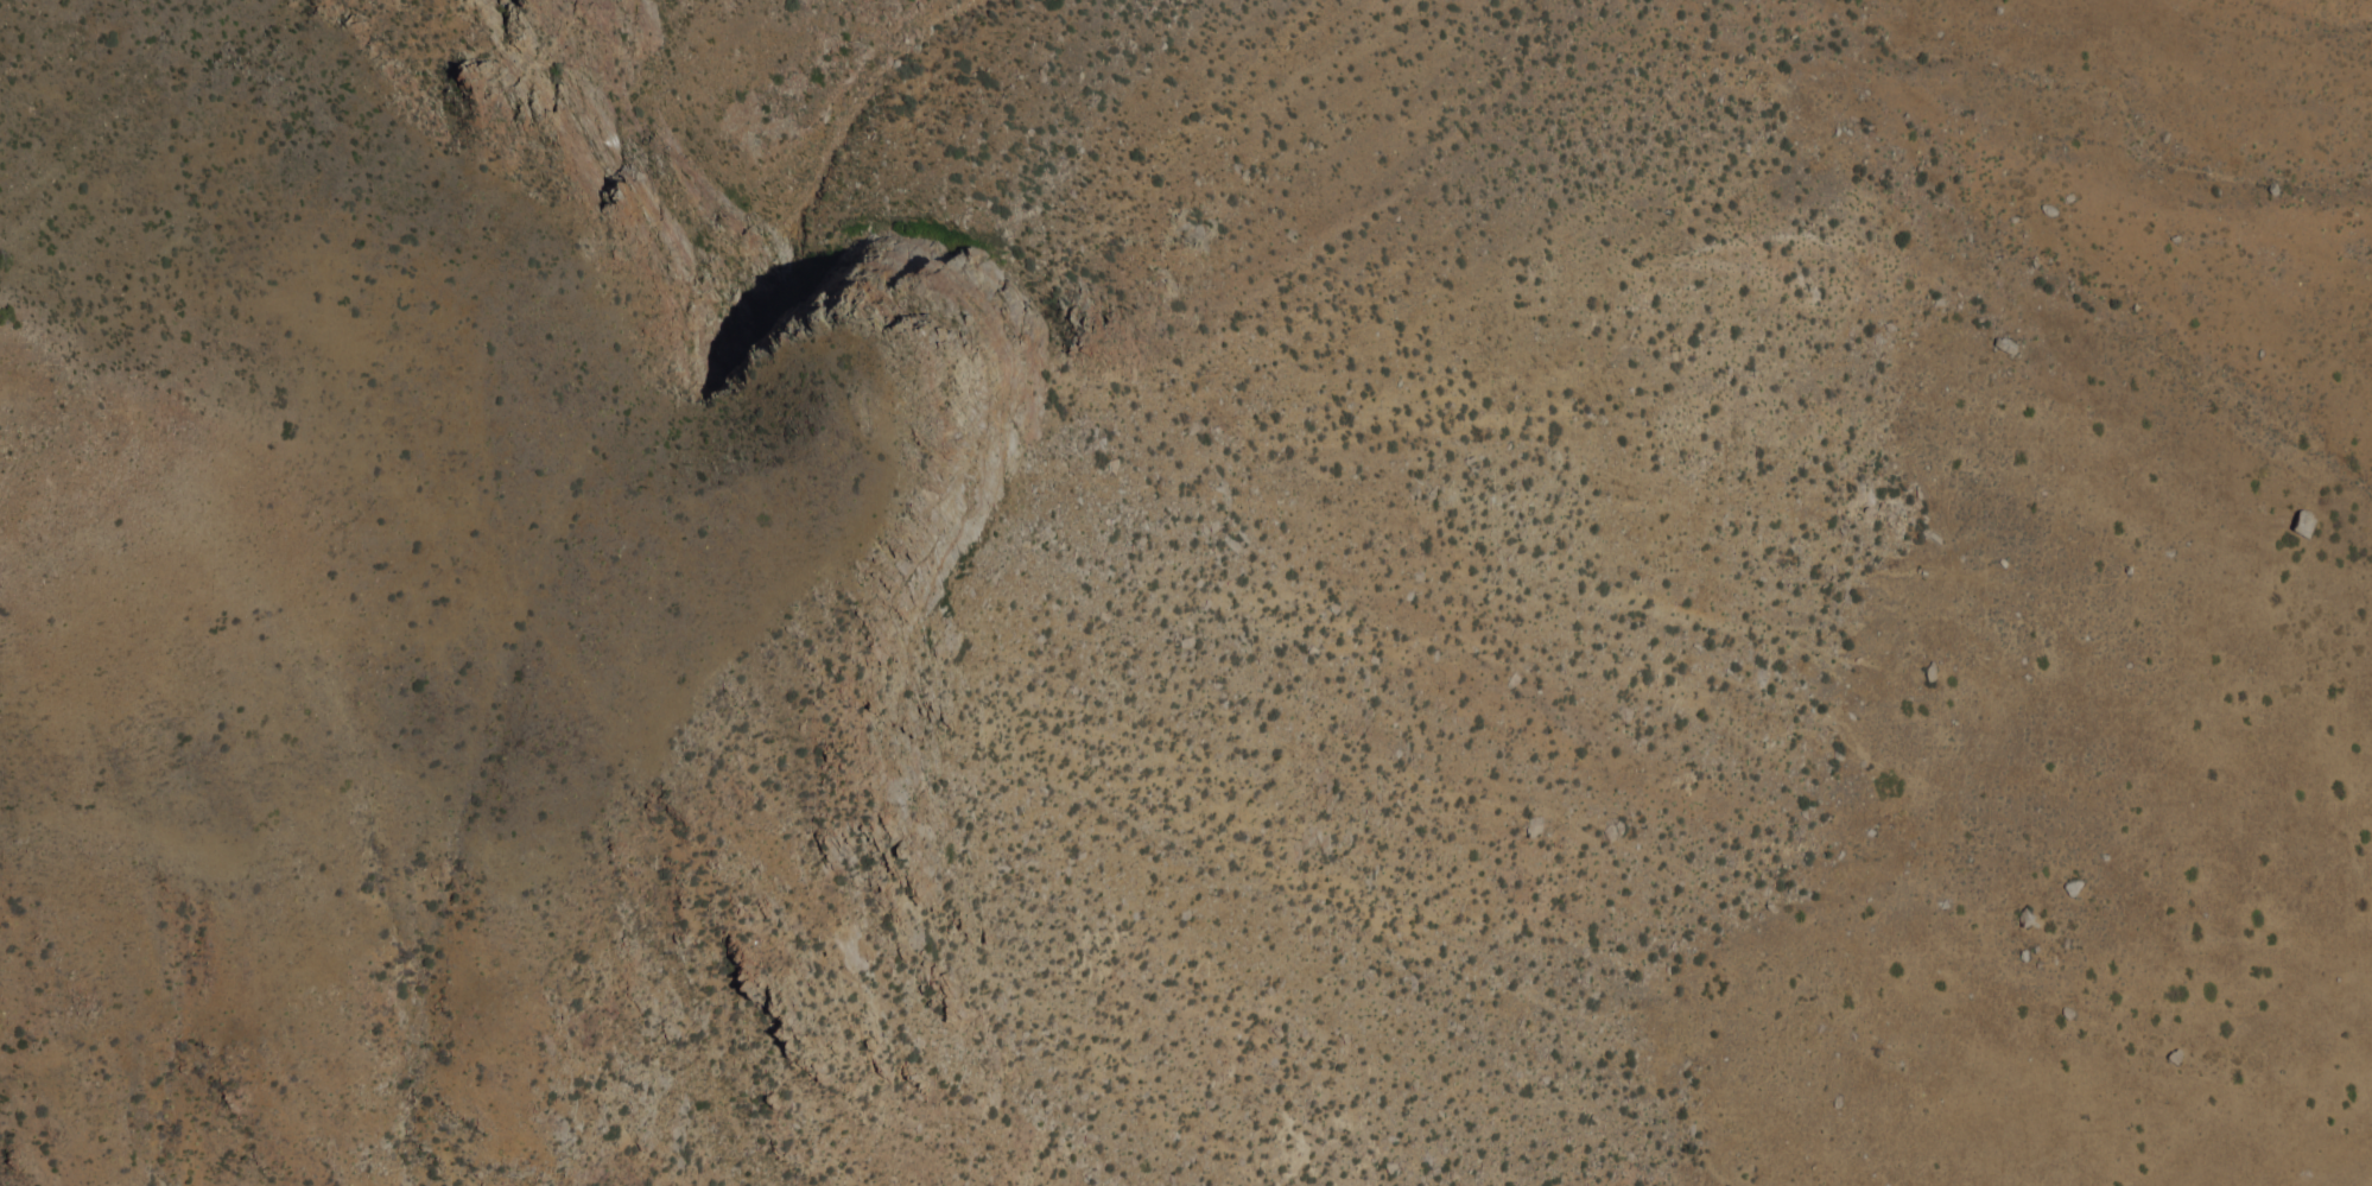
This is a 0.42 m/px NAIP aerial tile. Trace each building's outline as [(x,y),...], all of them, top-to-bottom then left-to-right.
[(2312,521),(2295,514),(2286,535),(2303,542),(2312,521)]
